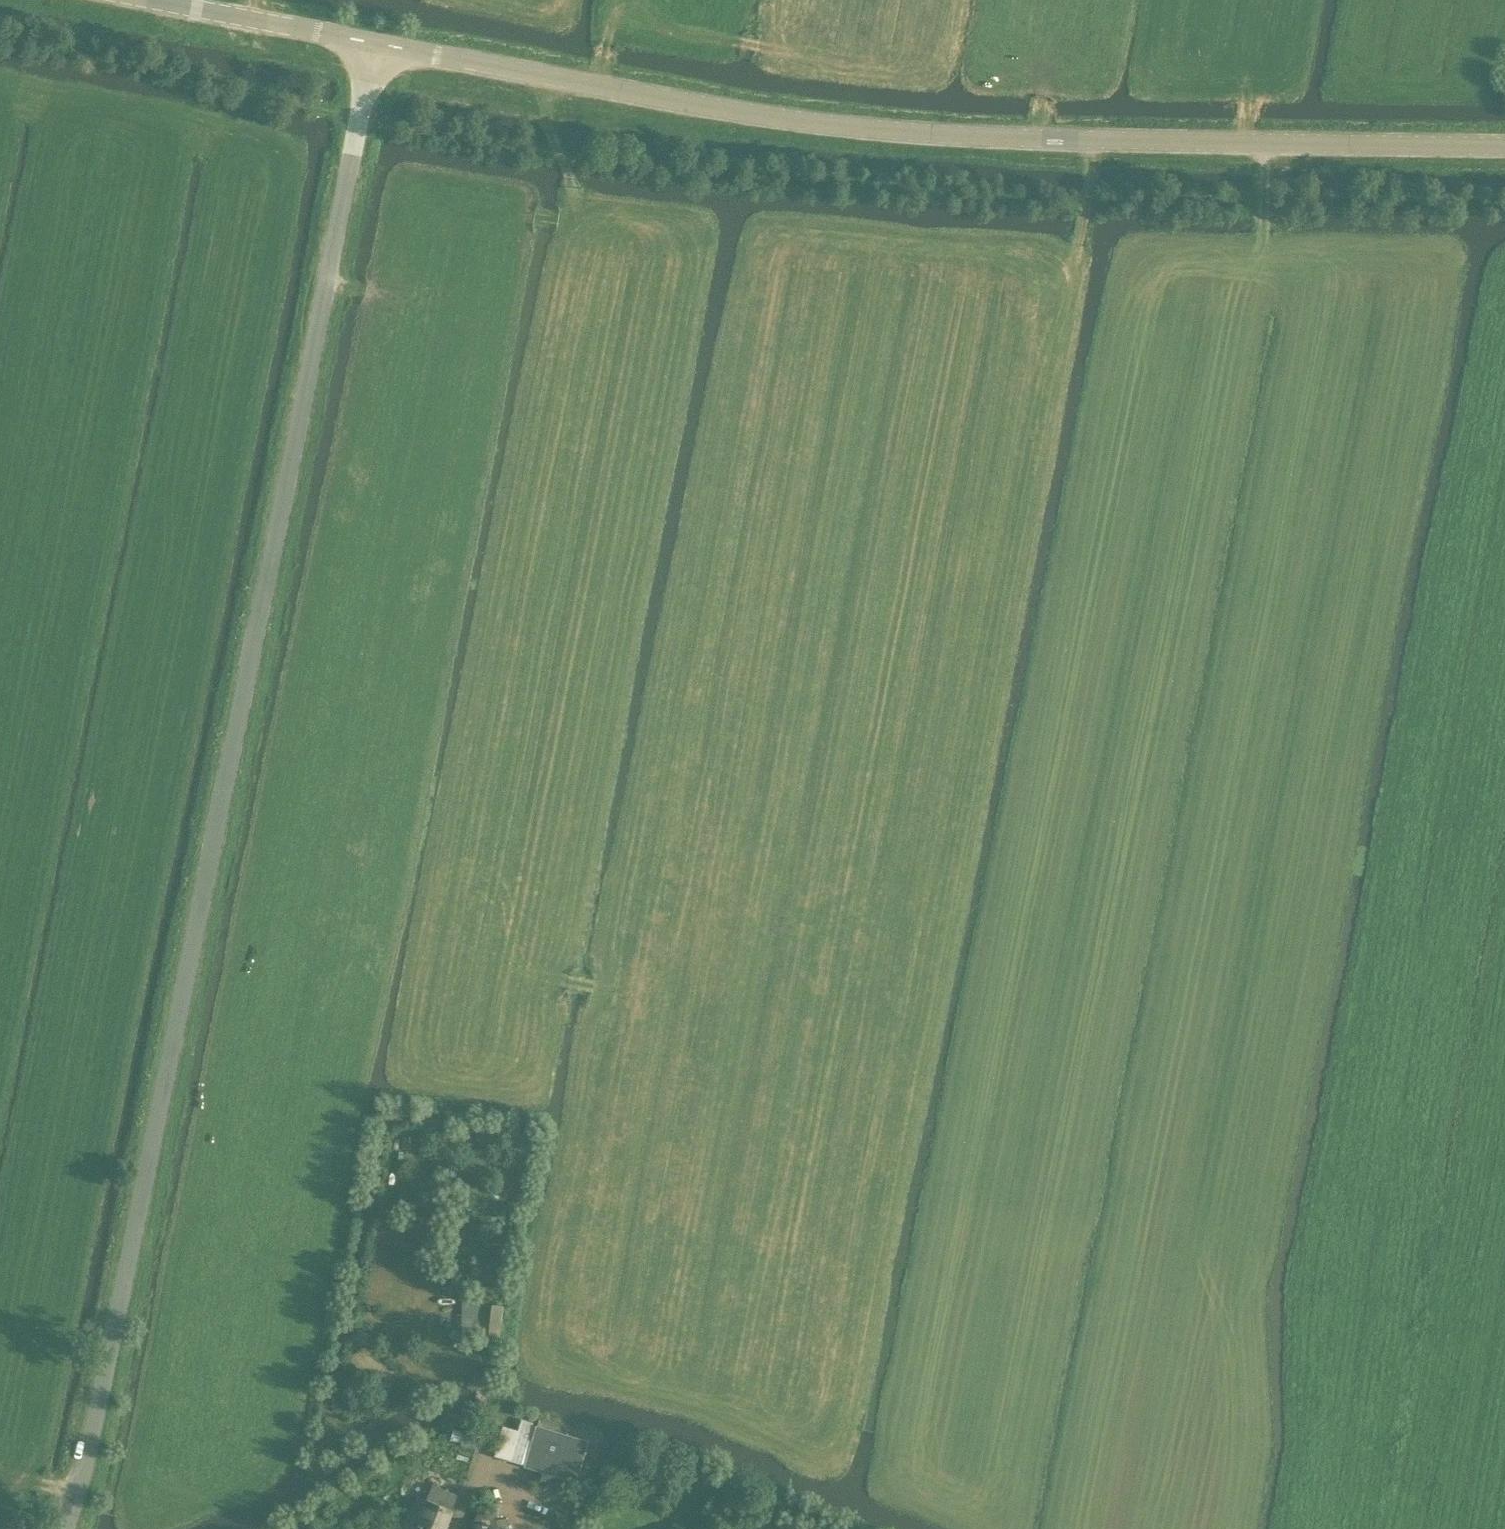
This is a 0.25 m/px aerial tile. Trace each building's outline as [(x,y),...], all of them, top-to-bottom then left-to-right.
[(463,1294),(461,1336),(476,1336),(477,1294),(463,1294)] [(502,1328),(501,1305),(492,1305),(492,1328),(502,1328)] [(494,1457),(575,1481),(587,1441),(552,1431),(553,1429),(536,1424),(536,1426),(532,1425),(533,1423),(521,1419),(517,1430),(503,1426),(494,1457)] [(480,1433),(465,1429),(461,1446),(475,1449),(480,1433)] [(458,1496),(432,1486),(426,1500),(415,1498),(402,1528),(444,1528),(458,1496)] [(573,1487),(569,1498),(571,1498),(575,1500),(581,1489),(577,1488),(573,1487)] [(471,1528),(505,1528),(498,1528),(497,1527),(495,1526),(497,1505),(481,1503),(472,1524),(471,1528)] [(669,1528),(684,1528),(686,1524),(674,1519),(669,1528)]
